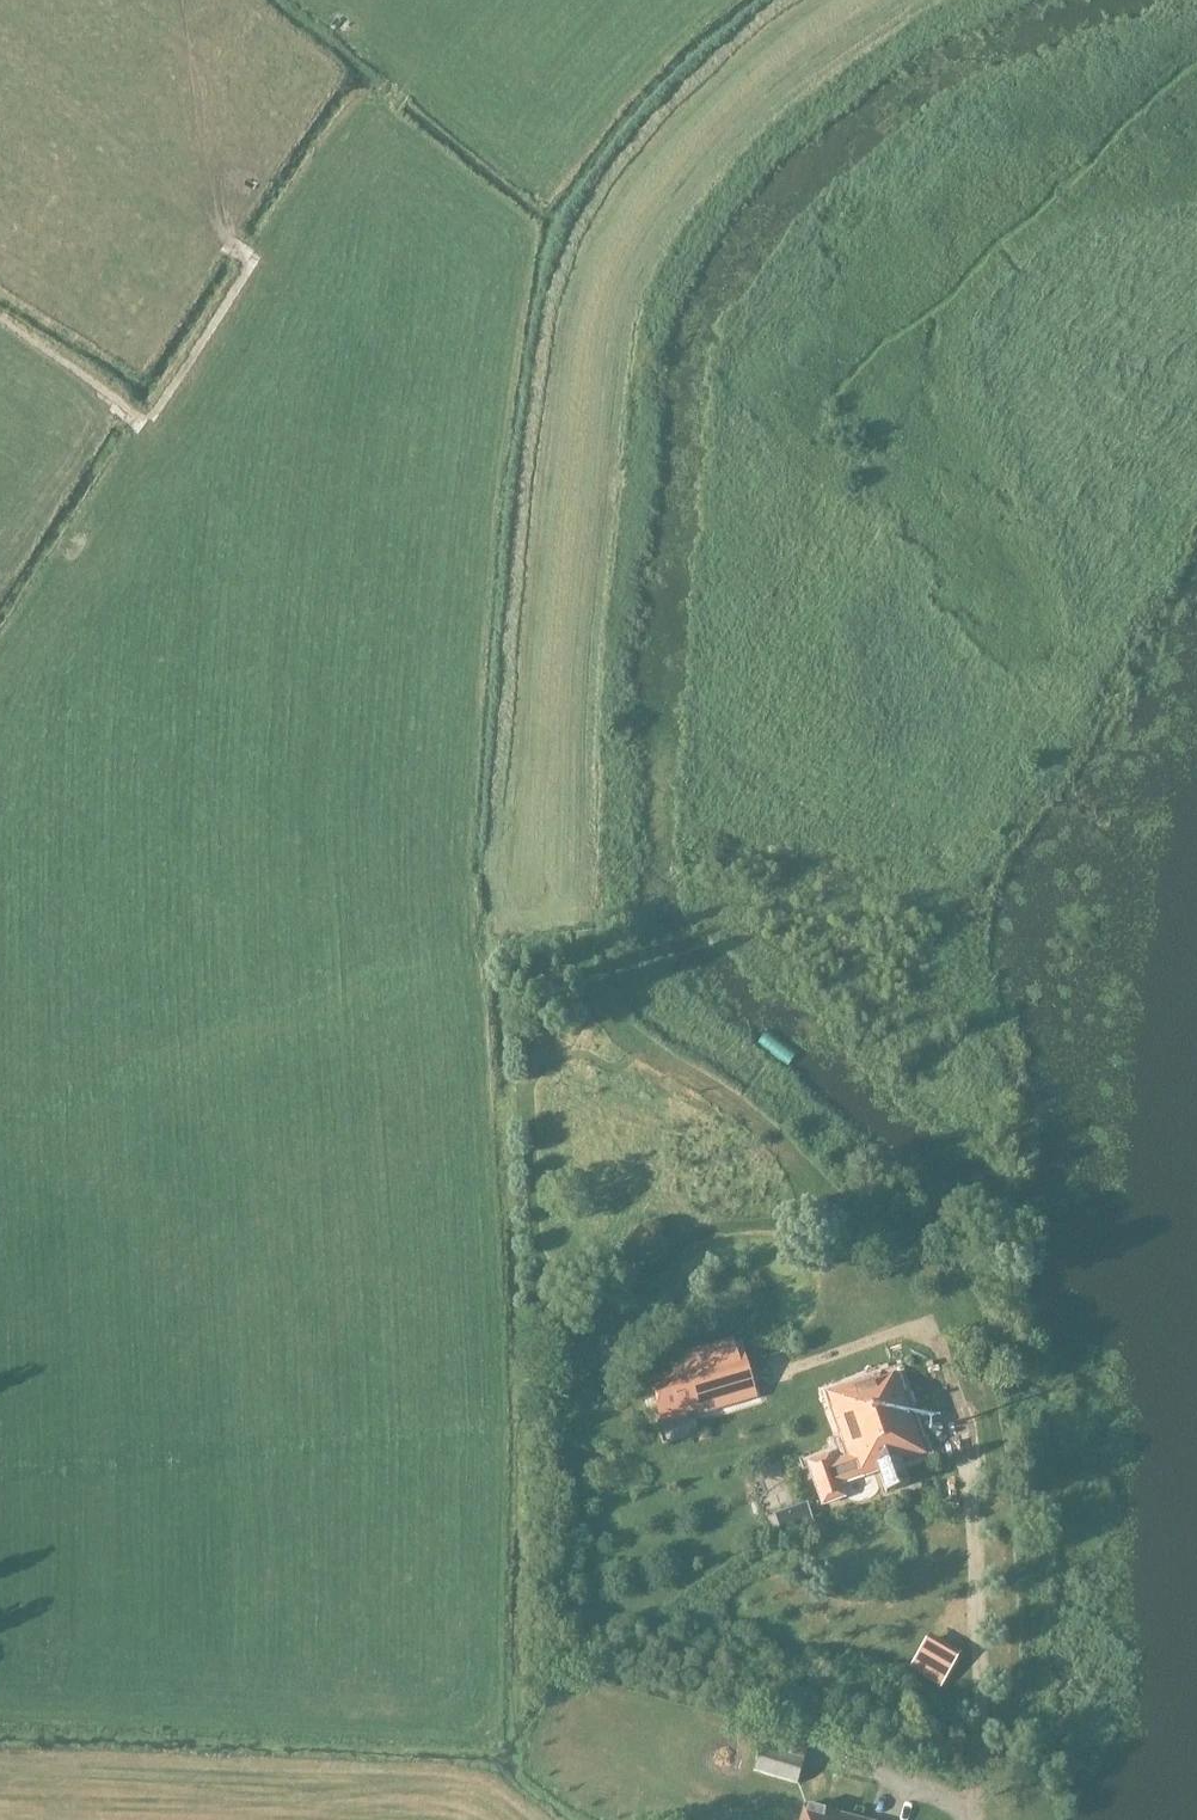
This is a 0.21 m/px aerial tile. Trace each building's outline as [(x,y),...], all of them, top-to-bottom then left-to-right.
[(655,1400),(662,1424),(684,1417),(682,1411),(697,1407),(699,1413),(754,1396),(741,1356),(735,1358),(730,1342),(706,1349),(711,1365),(695,1370),(694,1366),(648,1380),(655,1400)] [(880,1377),(879,1374),(825,1392),(848,1459),(832,1465),(828,1454),(806,1462),(821,1505),(843,1497),(838,1482),(877,1468),(885,1492),(909,1484),(902,1464),(925,1456),(896,1372),(880,1377)] [(957,1658),(925,1640),(908,1670),(940,1688),(957,1658)] [(809,1746),(781,1738),(777,1751),(761,1747),(754,1772),(798,1785),(809,1746)] [(807,1806),(806,1808),(803,1808),(800,1819),(863,1819),(807,1806)]
